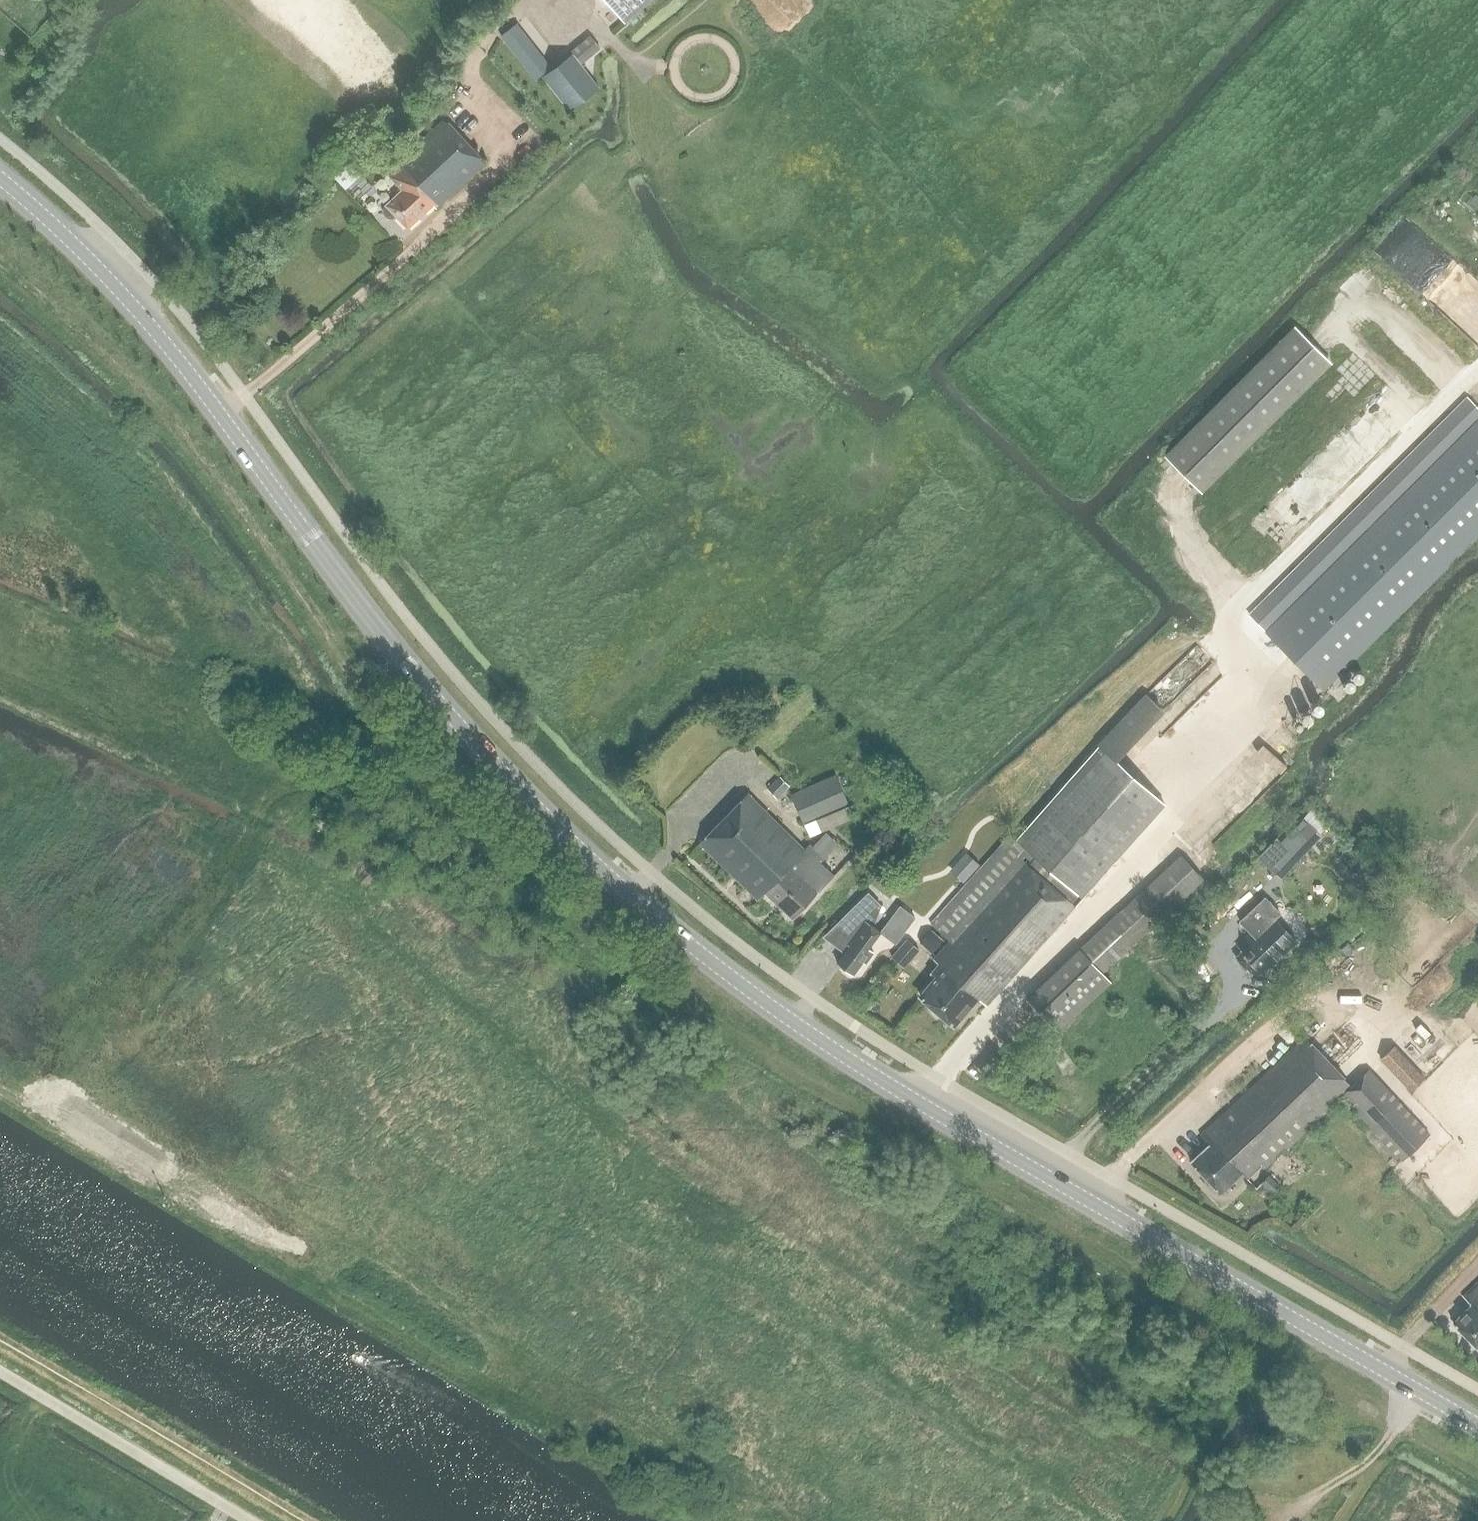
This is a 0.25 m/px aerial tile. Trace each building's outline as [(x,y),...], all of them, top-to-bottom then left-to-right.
[(624,23),(651,0),(604,0),(624,23)] [(514,27),(502,37),(535,79),(547,69),(514,27)] [(556,68),(543,78),(569,111),(599,87),(581,65),(600,50),(589,36),(571,51),(573,54),(556,68)] [(396,217),(408,229),(433,206),(436,208),(484,163),(443,121),(387,174),(402,190),(386,206),(385,207),(384,208),(383,210),(383,211),(383,213),(384,214),(384,216),(385,217),(387,218),(388,218),(389,219),(391,219),(392,219),(394,219),(395,218),(396,217)] [(334,177),(345,189),(360,175),(349,164),(334,177)] [(1392,322),(1183,536),(1242,596),(1452,381),(1392,322)] [(1293,327),(1162,457),(1200,495),(1331,365),(1293,327)] [(1248,615),(1265,633),(1324,691),(1332,683),(1338,689),(1348,678),(1342,672),(1477,536),(1477,407),(1467,396),(1248,615)] [(1165,712),(1145,694),(1099,744),(1119,762),(1165,712)] [(1165,805),(1111,756),(1099,746),(1010,847),(1076,906),(1165,805)] [(848,806),(836,776),(790,796),(803,825),(805,824),(810,837),(854,818),(848,806)] [(776,800),(789,787),(780,778),(767,792),(776,800)] [(699,844),(758,900),(765,892),(793,918),(834,876),(821,863),(826,858),(811,843),(805,849),(748,794),(749,794),(748,793),(699,844)] [(1302,817),(1262,861),(1276,874),(1316,831),(1302,817)] [(1112,984),(1103,975),(1203,880),(1166,840),(1118,886),(1133,901),(1028,1000),(1059,1034),(1112,984)] [(1075,907),(1024,861),(1003,842),(931,922),(952,941),(933,962),(938,966),(931,974),(937,979),(920,997),(952,1026),(978,997),(987,1005),(1075,907)] [(1355,849),(1349,844),(1341,852),(1347,857),(1355,849)] [(854,911),(831,942),(832,942),(834,941),(846,950),(837,963),(853,975),(862,963),(865,964),(874,952),(868,948),(879,933),(880,933),(881,932),(867,922),(877,909),(865,897),(869,893),(868,893),(851,909),(854,911)] [(1296,942),(1273,918),(1279,913),(1264,898),(1240,922),(1250,932),(1236,945),(1242,951),(1236,958),(1248,971),(1253,966),(1262,975),(1296,942)] [(896,945),(916,918),(906,910),(885,937),(896,945)] [(919,943),(932,955),(944,942),(931,931),(919,943)] [(1221,1194),(1242,1174),(1247,1179),(1261,1166),(1265,1170),(1341,1097),(1401,1162),(1429,1135),(1369,1070),(1350,1087),(1304,1038),(1200,1137),(1208,1145),(1190,1162),(1221,1194)] [(1262,1183),(1272,1194),(1281,1187),(1270,1175),(1262,1183)] [(1463,1297),(1473,1307),(1455,1325),(1477,1349),(1477,1282),(1463,1297)]
